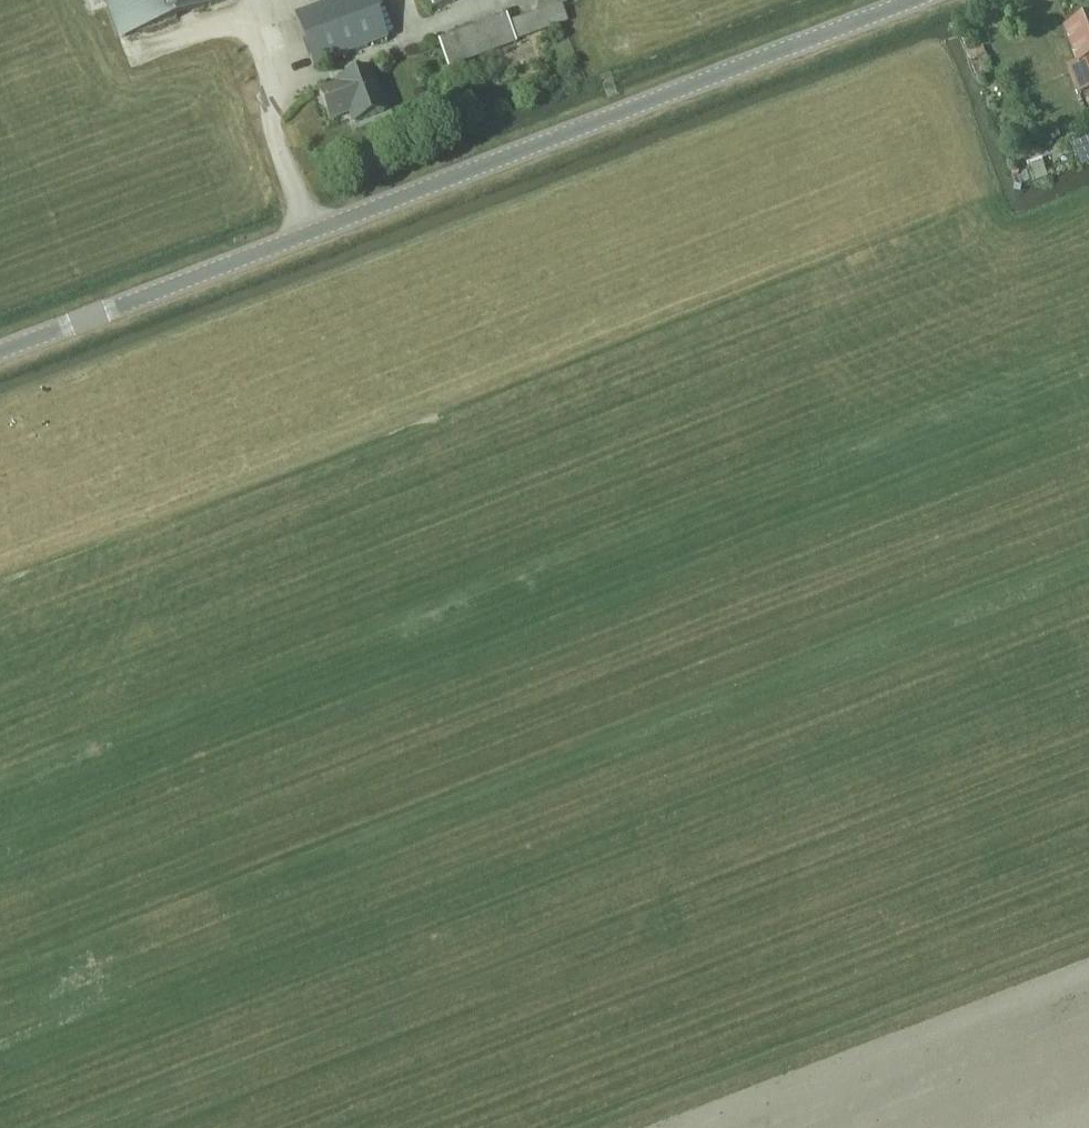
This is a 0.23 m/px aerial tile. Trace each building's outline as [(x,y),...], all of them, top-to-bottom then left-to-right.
[(123,37),(224,0),(109,0),(123,37)] [(389,41),(374,0),(334,0),(295,14),(314,67),(389,41)] [(463,0),(428,0),(433,11),(463,0)] [(517,40),(563,25),(568,23),(562,4),(510,22),(517,40)] [(449,68),(516,43),(503,10),(455,29),(456,31),(437,38),(449,68)] [(1066,31),(1080,64),(1069,69),(1078,94),(1088,89),(1088,22),(1066,31)] [(385,112),(369,70),(340,81),(342,86),(320,94),(330,118),(351,110),(356,122),(385,112)] [(551,89),(558,86),(555,79),(548,81),(551,89)] [(1082,163),(1082,165),(1088,162),(1088,133),(1071,140),(1077,156),(1079,156),(1081,161),(1082,163)]
